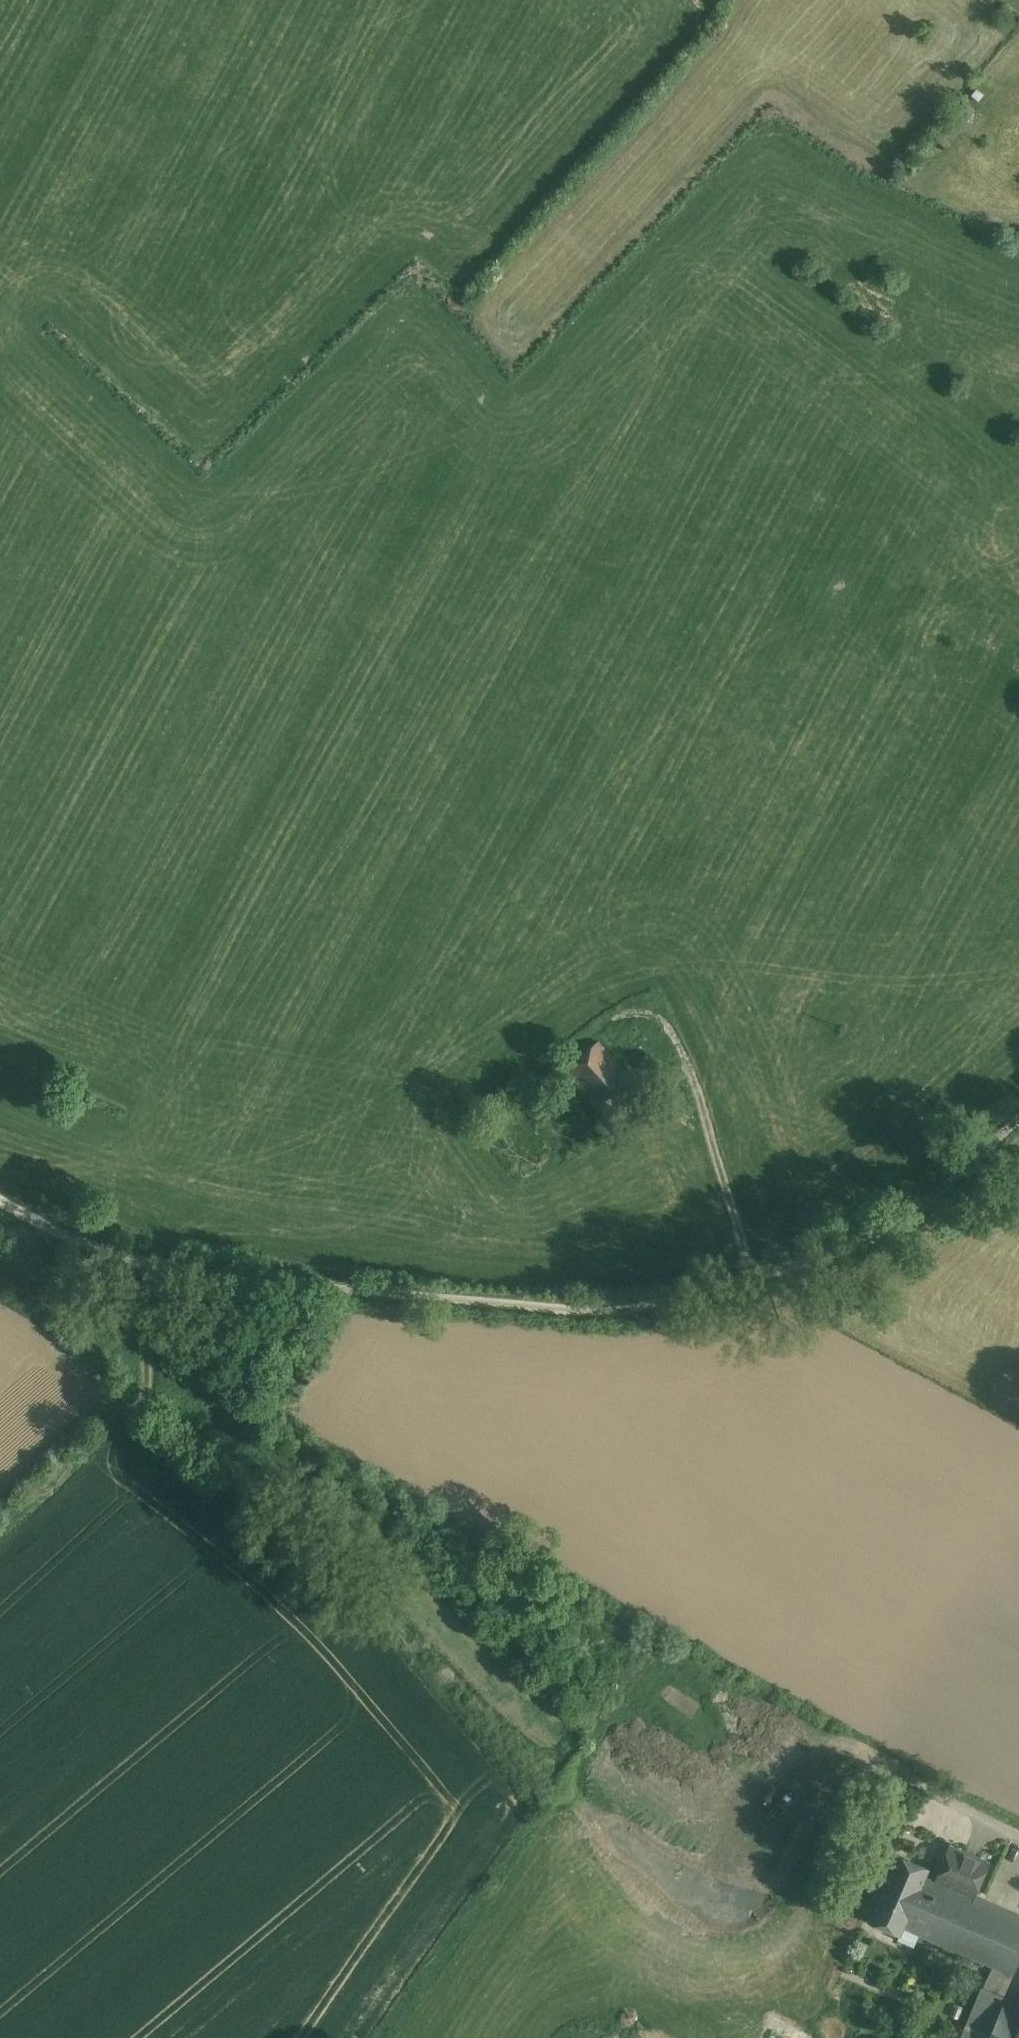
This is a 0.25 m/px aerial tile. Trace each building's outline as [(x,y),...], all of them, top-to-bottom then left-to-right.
[(572,1058),(564,1066),(588,1093),(621,1065),(597,1037),(572,1058)] [(566,1051),(550,1065),(557,1072),(564,1066),(572,1058),(566,1051)] [(621,1065),(588,1093),(606,1115),(645,1081),(626,1060),(621,1065)] [(976,1895),(990,1861),(951,1844),(935,1879),(925,1875),(929,1866),(899,1853),(870,1919),(900,1932),(903,1925),(993,1964),(983,1988),(988,1990),(988,1989),(1003,1996),(1018,1959),(1018,1913),(976,1895)] [(1004,2007),(991,2037),(1018,2037),(1018,2013),(1004,2007)]
